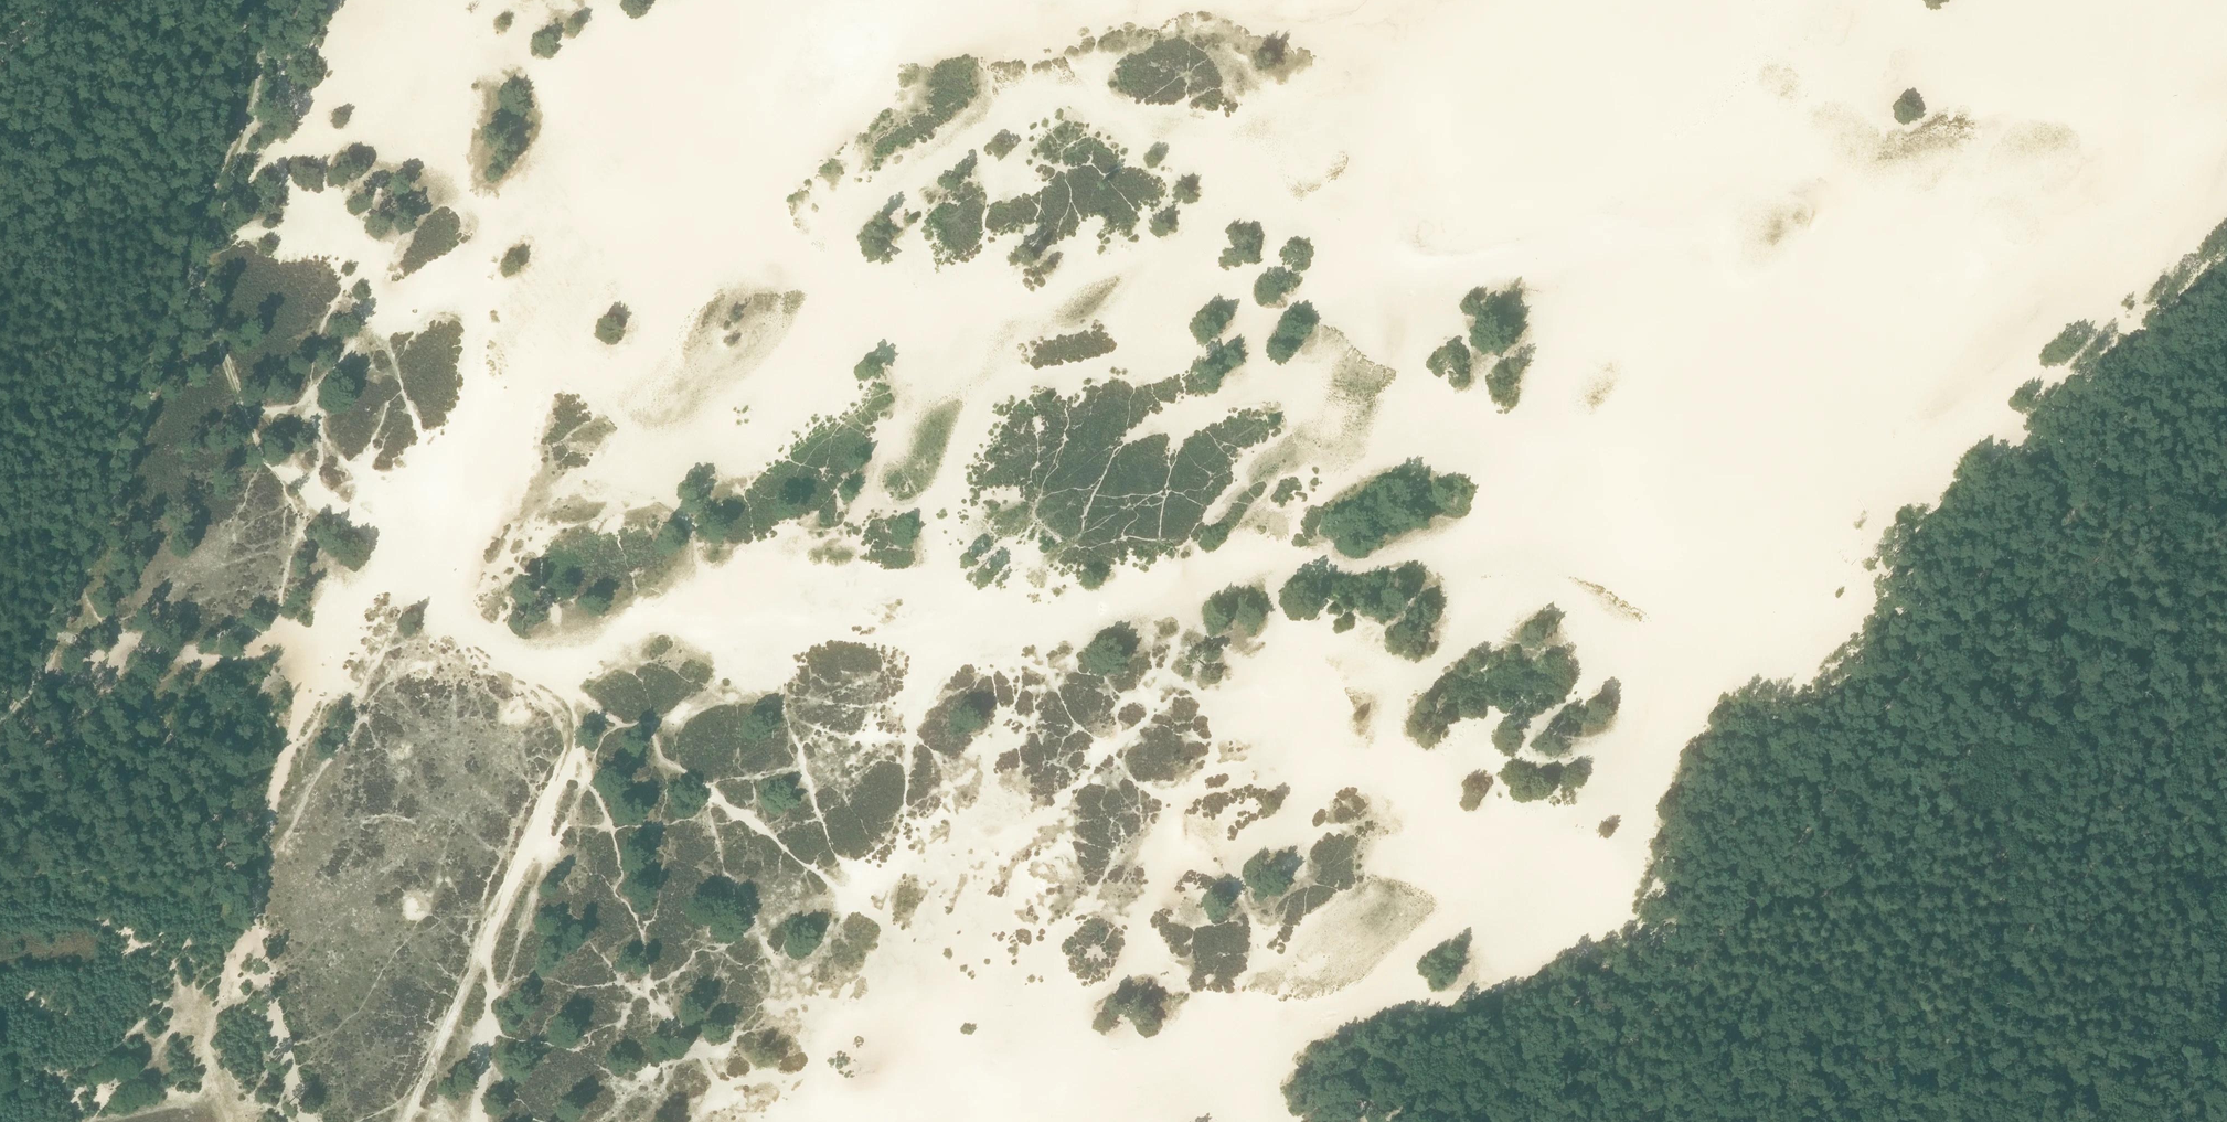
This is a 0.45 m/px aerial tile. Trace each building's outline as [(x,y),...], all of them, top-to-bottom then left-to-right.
[(267,672),(260,678),(264,683),(271,677),(267,672)] [(72,740),(68,735),(61,740),(64,745),(72,740)]
